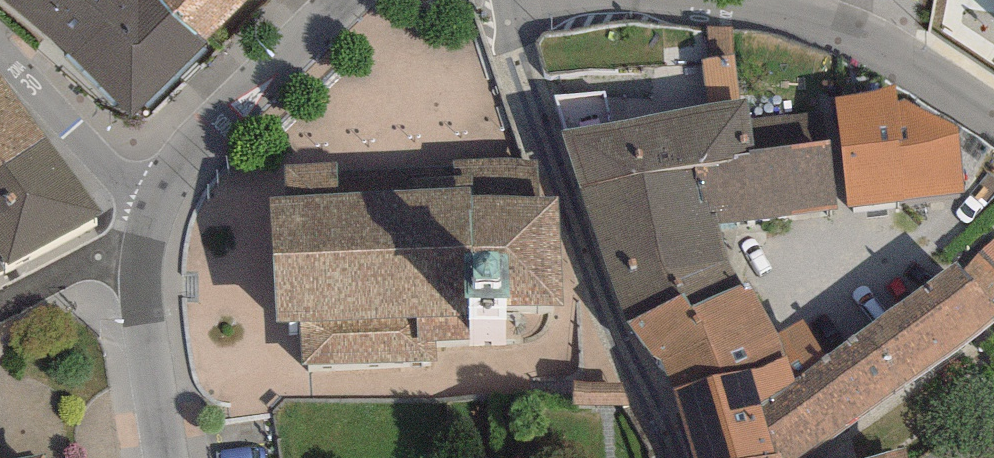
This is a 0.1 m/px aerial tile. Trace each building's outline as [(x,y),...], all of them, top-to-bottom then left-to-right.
[(133,114),(206,38),(170,0),(2,0),(133,114)] [(206,38),(246,0),(170,0),(206,38)] [(710,58),(734,56),(731,25),(707,27),(710,58)] [(710,58),(701,59),(707,104),(739,98),(734,56),(710,58)] [(0,80),(0,177),(50,141),(0,80)] [(907,199),(896,102),(895,89),(835,95),(836,107),(847,206),(907,199)] [(567,131),(563,131),(581,189),(633,173),(737,160),(737,154),(755,153),(752,119),(749,96),(739,98),(707,104),(611,122),(605,92),(558,96),(567,131)] [(906,99),(896,102),(907,199),(962,193),(957,128),(906,99)] [(836,107),(752,119),(755,153),(737,154),(737,160),(633,173),(581,189),(628,322),(685,291),(693,306),(742,284),(716,222),(847,206),(836,107)] [(0,177),(0,273),(101,220),(50,141),(0,177)] [(287,197),(271,198),(275,323),(298,322),(300,368),(440,364),(440,342),(472,341),(471,307),(562,305),(559,198),(535,199),(534,162),(286,168),(287,197)] [(964,268),(990,302),(993,299),(993,240),(964,268)] [(956,259),(842,344),(798,377),(761,402),(775,453),(782,451),(783,457),(797,457),(993,318),(993,307),(990,302),(964,268),(956,259)] [(628,322),(645,347),(663,357),(673,388),(750,370),(790,355),(798,377),(842,344),(818,309),(778,334),(752,287),(746,290),(742,284),(693,306),(685,291),(628,322)] [(673,388),(694,457),(757,457),(775,453),(761,402),(798,377),(790,355),(750,370),(673,388)] [(625,384),(574,382),(574,391),(575,404),(630,407),(625,384)] [(907,445),(861,457),(908,457),(907,445)]
